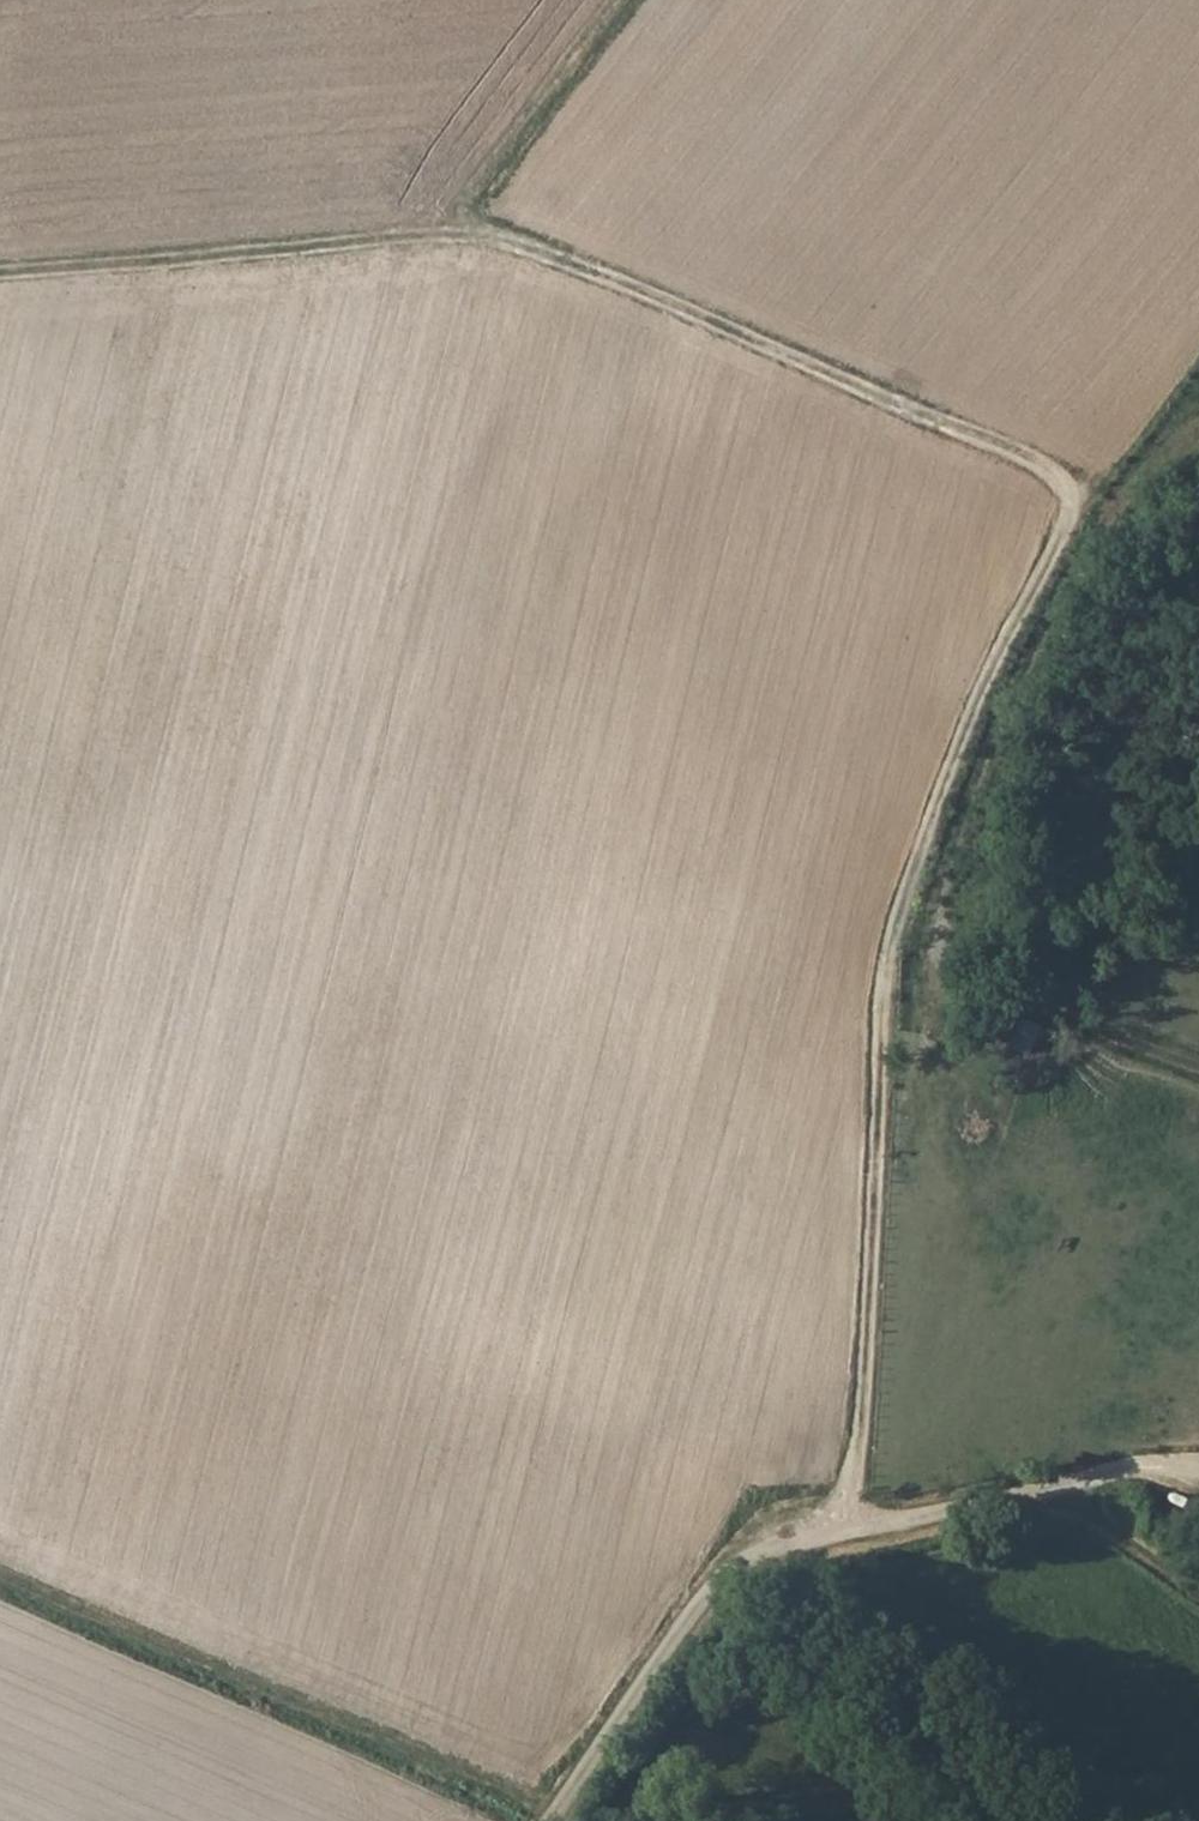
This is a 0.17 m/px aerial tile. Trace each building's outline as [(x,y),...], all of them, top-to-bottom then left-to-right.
[(1042,1053),(1048,1023),(1024,1018),(1018,1048),(1042,1053)]
